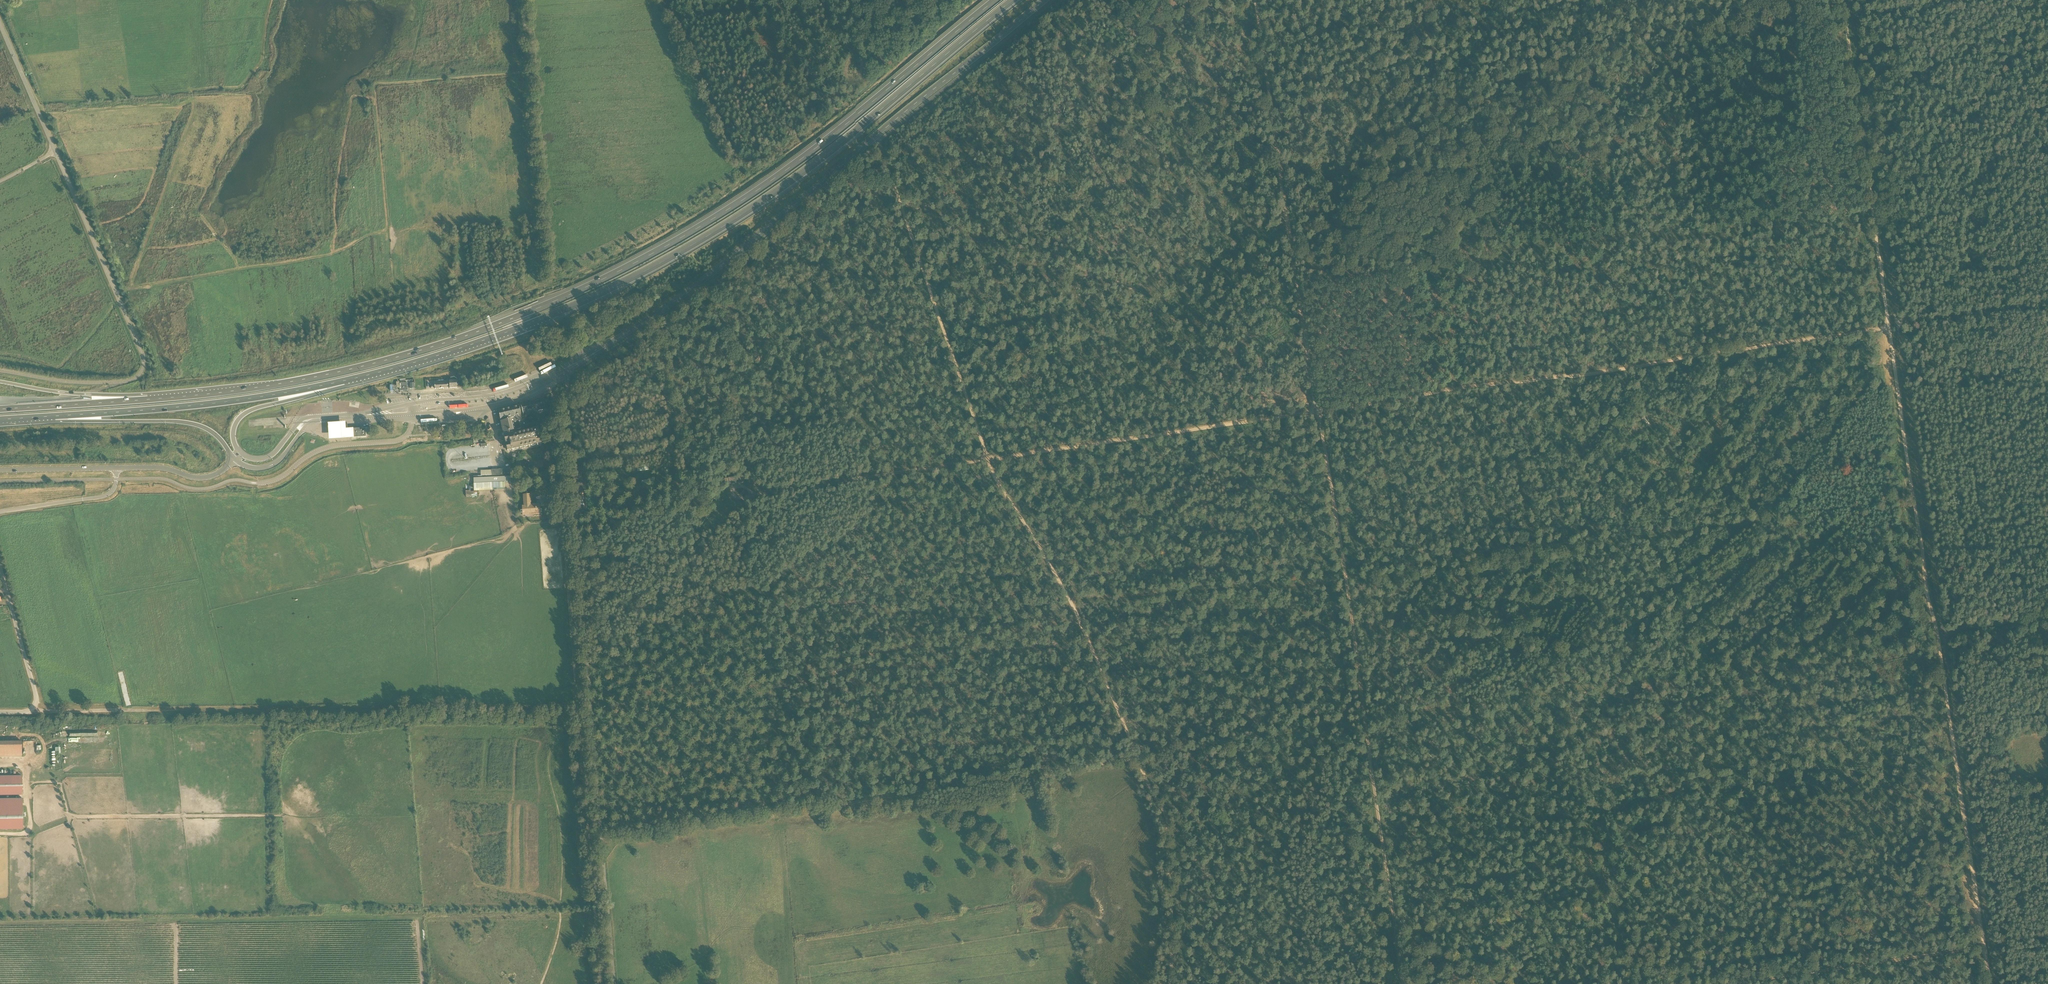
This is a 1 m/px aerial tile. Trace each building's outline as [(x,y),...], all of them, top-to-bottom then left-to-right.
[(552,360),(542,367),(544,369),(554,362),(552,360)] [(448,388),(448,381),(444,381),(444,379),(438,380),(438,381),(435,382),(435,389),(439,389),(444,388),(448,388)] [(457,387),(457,385),(458,384),(458,380),(449,380),(450,388),(457,387)] [(408,390),(407,383),(399,383),(400,391),(408,390)] [(543,410),(542,407),(545,406),(544,400),(543,400),(543,401),(541,401),(541,400),(536,401),(536,402),(522,406),(522,405),(521,406),(524,415),(524,414),(528,413),(528,414),(529,414),(528,410),(538,408),(538,411),(543,410)] [(520,411),(519,406),(512,408),(509,408),(509,409),(499,411),(501,419),(501,422),(504,432),(503,432),(504,436),(504,435),(508,450),(542,443),(538,428),(517,433),(516,429),(521,428),(519,421),(522,420),(521,414),(521,413),(521,411),(520,411)] [(345,423),(329,424),(330,440),(354,439),(353,430),(346,430),(345,423)] [(366,428),(352,428),(353,433),(353,437),(366,437),(366,428)] [(474,483),(492,483),(511,482),(510,469),(492,470),(492,473),(485,473),(485,475),(484,475),(474,476),(474,483)] [(531,515),(540,514),(540,504),(531,504),(531,495),(523,495),(524,506),(523,506),(523,515),(523,514),(531,514),(531,515)] [(0,741),(0,757),(22,756),(22,741),(0,741)] [(22,795),(22,776),(0,777),(0,795),(22,795)] [(23,829),(22,798),(0,799),(0,829),(23,829)]
